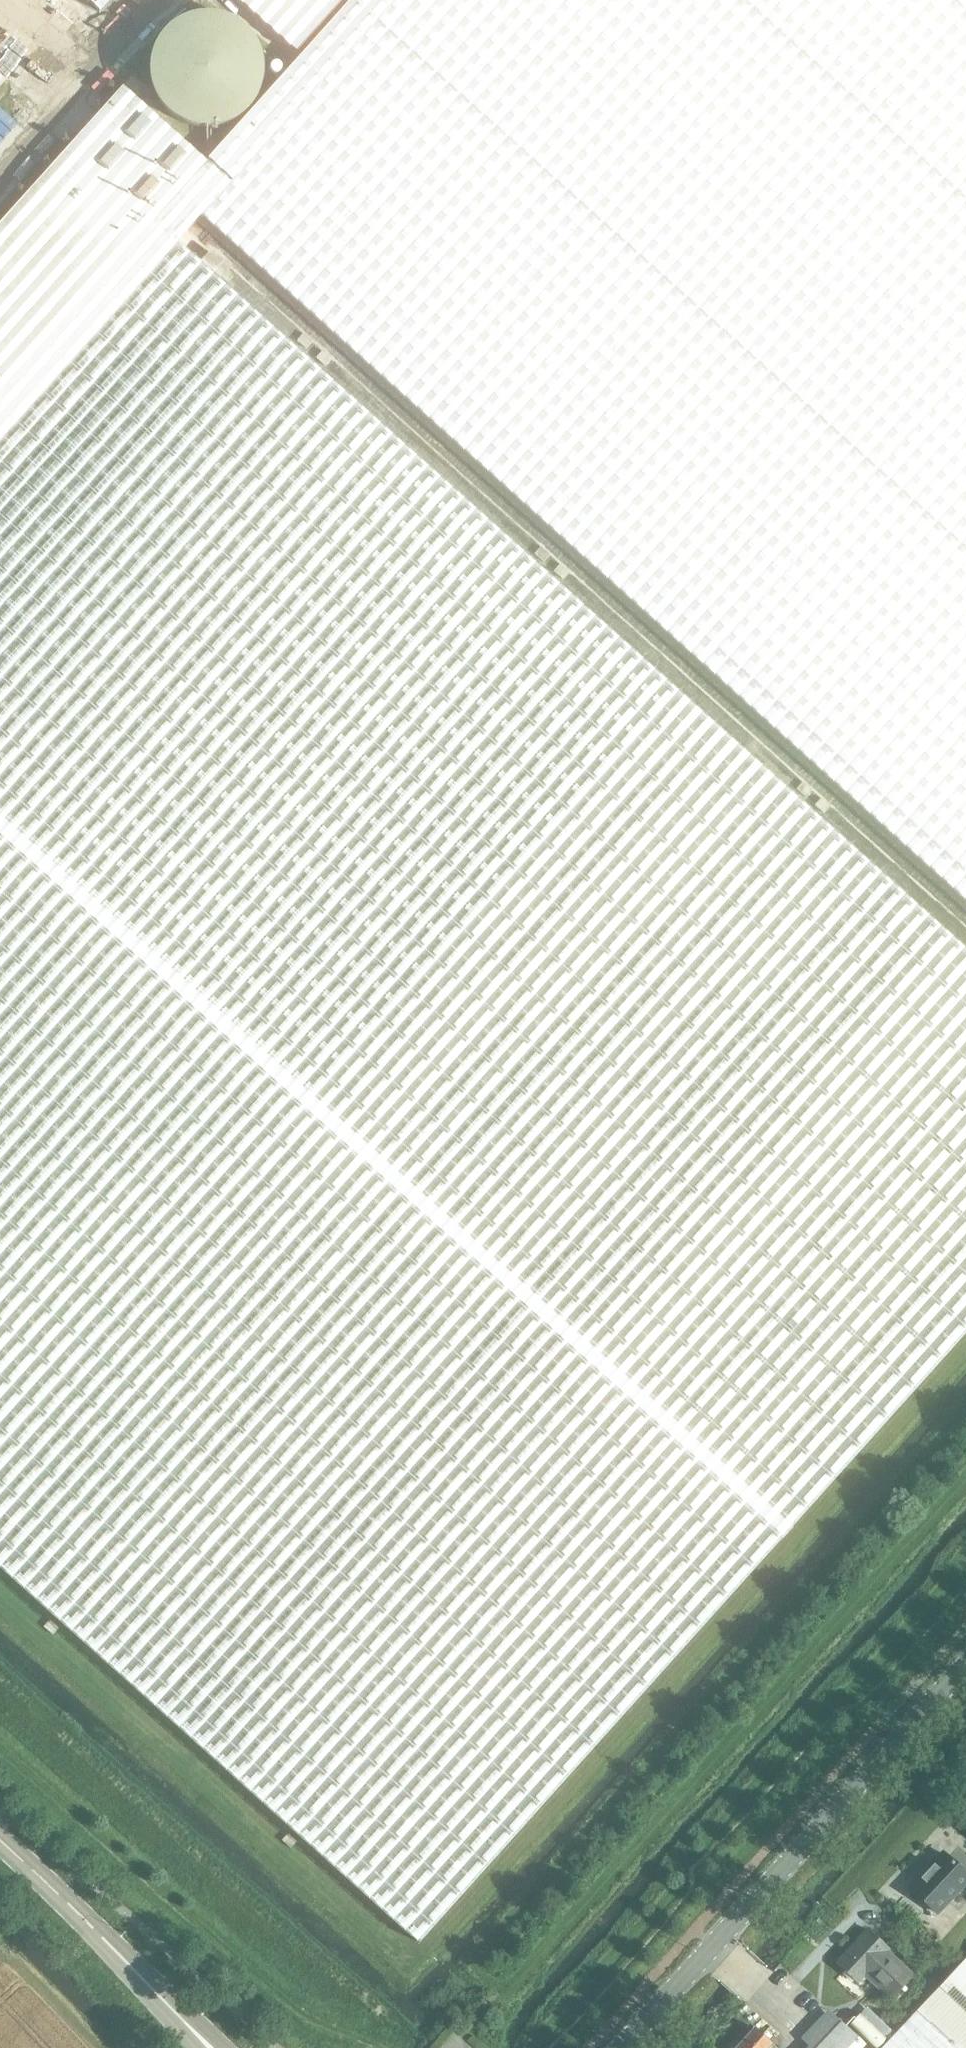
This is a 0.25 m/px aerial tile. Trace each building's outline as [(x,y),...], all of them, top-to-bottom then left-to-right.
[(100,15),(113,0),(83,0),(100,15)] [(229,184),(197,220),(965,910),(965,0),(395,0),(229,184)] [(395,0),(349,0),(206,162),(229,184),(395,0)] [(289,46),(327,0),(233,0),(289,46)] [(194,130),(209,131),(223,129),(237,123),(249,113),(257,101),(263,87),(264,72),(262,58),(256,44),(246,32),(234,24),(220,18),(205,17),(190,19),(177,25),(165,35),(156,47),(151,61),(149,76),(152,91),(158,104),(167,116),(180,125),(194,130)] [(197,220),(229,184),(206,162),(123,87),(101,111),(82,133),(0,224),(0,440),(176,243),(185,234),(197,220)] [(420,1942),(965,1333),(965,951),(176,243),(0,440),(0,1565),(420,1942)] [(943,1853),(932,1865),(937,1869),(926,1880),(922,1875),(911,1888),(937,1913),(965,1881),(965,1874),(943,1853)] [(916,1974),(891,1950),(868,1928),(836,1961),(859,1983),(865,1976),(891,2001),(916,1974)] [(880,2047),(965,2047),(965,1957),(880,2047)] [(885,2035),(862,2013),(851,2024),(875,2046),(885,2035)] [(866,2044),(841,2020),(815,2047),(862,2047),(866,2044)] [(748,2035),(736,2047),(777,2047),(755,2028),(748,2035)]
